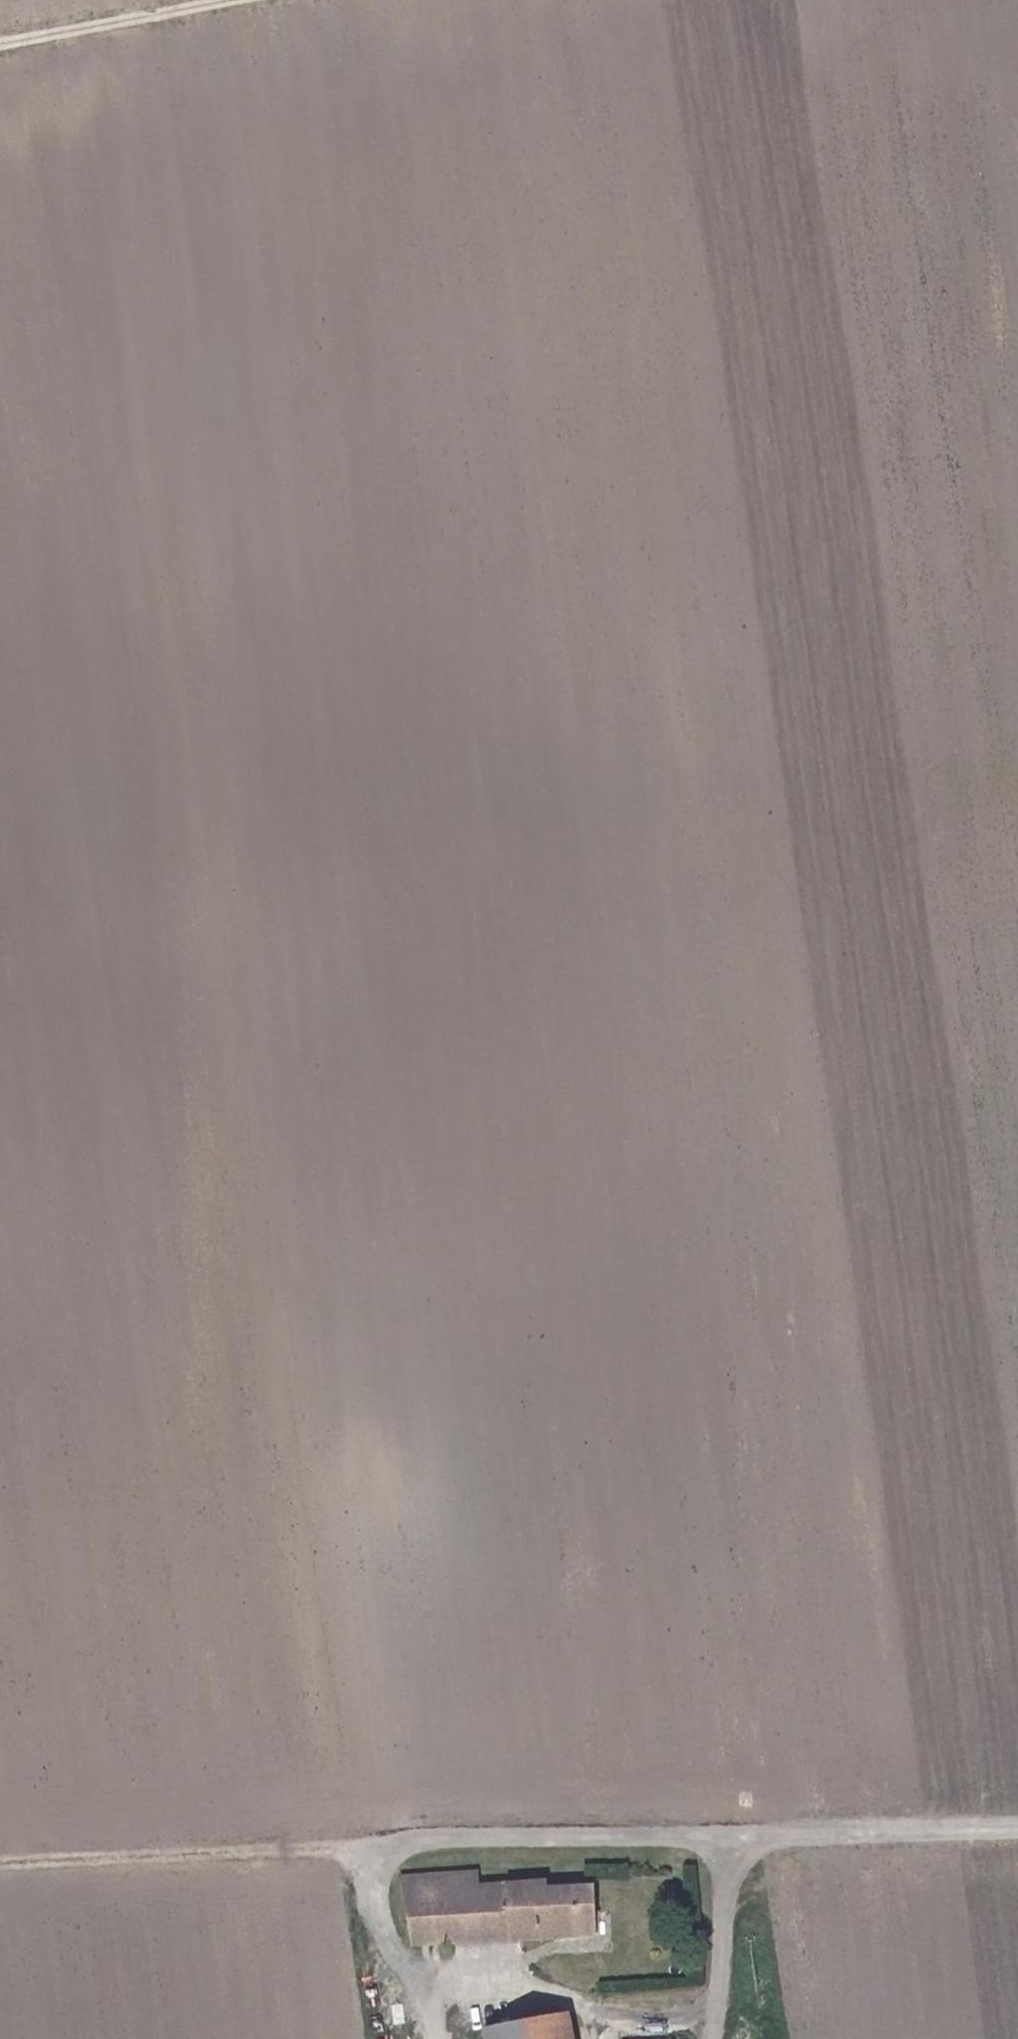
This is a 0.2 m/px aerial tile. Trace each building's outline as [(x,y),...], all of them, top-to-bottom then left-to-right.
[(476,1884),(475,1870),(439,1872),(443,1945),(594,1936),(591,1886),(545,1888),(544,1881),(476,1884)] [(439,1872),(401,1875),(411,1947),(443,1945),(439,1872)] [(572,2013),(482,2031),(483,2038),(576,2038),(572,2013)]
